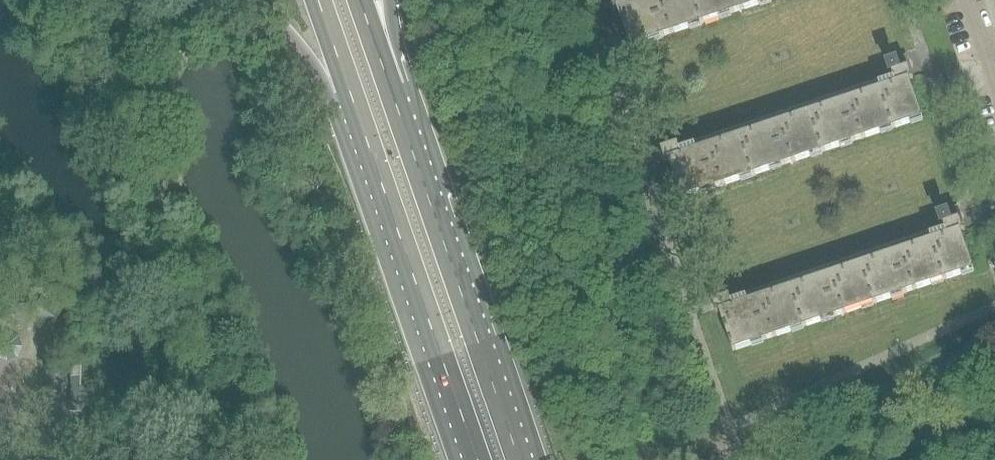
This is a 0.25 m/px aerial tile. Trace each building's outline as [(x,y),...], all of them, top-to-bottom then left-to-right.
[(615,10),(619,9),(632,48),(774,0),(612,0),(615,10)] [(876,54),(862,59),(867,72),(881,67),(876,54)] [(680,144),(663,150),(667,162),(670,161),(683,199),(923,119),(910,80),(913,79),(906,57),(889,63),(894,78),(681,149),(680,144)] [(713,300),(715,307),(717,313),(720,311),(733,350),(973,269),(960,231),(963,230),(959,217),(942,223),(944,228),(731,299),(729,294),(713,300)] [(8,408),(0,406),(0,442),(8,408)]
